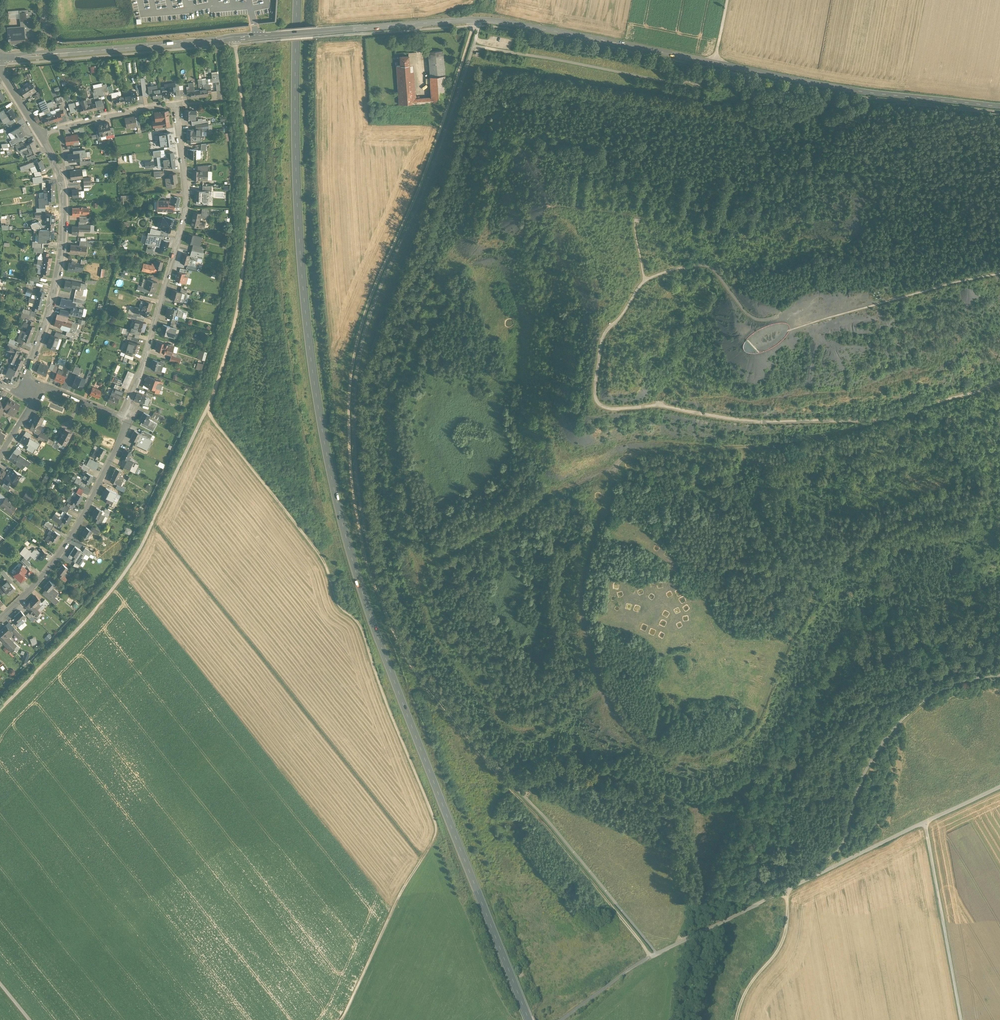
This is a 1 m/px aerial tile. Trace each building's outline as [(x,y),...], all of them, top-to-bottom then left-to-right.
[(31,17),(31,11),(28,12),(27,10),(19,10),(20,21),(21,21),(22,28),(12,28),(13,35),(24,34),(24,32),(27,32),(28,34),(28,37),(31,36),(34,36),(33,28),(32,17),(31,17)] [(24,34),(13,35),(12,28),(12,27),(7,28),(8,40),(10,40),(10,43),(25,42),(25,40),(25,34),(24,34)] [(443,51),(428,52),(430,77),(445,76),(443,51)] [(409,56),(401,57),(401,66),(409,65),(409,56)] [(409,65),(401,66),(397,66),(398,77),(410,76),(409,65)] [(220,91),(218,74),(212,75),(213,83),(216,82),(217,91),(220,91)] [(410,76),(398,77),(399,104),(412,103),(412,97),(410,76)] [(445,76),(430,77),(432,103),(446,101),(445,76)] [(197,80),(199,90),(207,89),(207,87),(210,87),(211,89),(212,89),(210,79),(197,80)] [(31,84),(25,88),(24,87),(20,89),(25,98),(36,91),(31,84)] [(101,85),(102,86),(104,96),(110,95),(108,89),(108,90),(107,86),(106,84),(101,85)] [(156,88),(155,85),(148,86),(149,95),(153,95),(152,91),(156,91),(160,90),(160,87),(156,88)] [(97,95),(97,98),(101,97),(103,96),(104,96),(102,86),(95,88),(96,92),(97,95)] [(111,94),(111,96),(112,102),(116,102),(117,105),(125,103),(123,97),(121,97),(120,92),(113,94),(111,94)] [(131,95),(123,97),(125,103),(133,101),(132,99),(132,95),(131,95)] [(54,98),(57,104),(62,101),(63,101),(61,96),(54,98)] [(44,100),(39,102),(43,110),(44,112),(45,115),(47,114),(48,117),(52,115),(44,100)] [(71,113),(76,111),(75,106),(74,102),(68,104),(71,113)] [(88,105),(87,105),(89,111),(97,109),(95,103),(88,105)] [(55,107),(57,114),(60,113),(61,116),(65,115),(62,105),(55,107)] [(82,106),(79,107),(80,110),(81,113),(89,111),(87,105),(82,106)] [(0,112),(0,117),(4,124),(5,123),(10,120),(5,112),(6,111),(5,109),(0,112)] [(6,111),(5,112),(10,120),(13,118),(16,116),(11,109),(6,111)] [(168,111),(156,112),(157,121),(169,120),(168,111)] [(57,114),(52,115),(54,121),(62,119),(61,116),(60,113),(57,114)] [(48,117),(44,118),(45,121),(46,124),(54,121),(52,115),(48,117)] [(135,116),(124,118),(126,128),(137,126),(137,124),(135,116)] [(10,120),(5,123),(7,126),(15,122),(13,118),(10,120)] [(21,125),(15,129),(17,132),(19,136),(20,137),(23,135),(26,133),(21,125)] [(200,128),(196,128),(196,129),(194,129),(194,130),(187,130),(187,139),(194,139),(194,141),(194,142),(199,141),(200,141),(201,141),(201,136),(200,134),(200,132),(200,128)] [(15,138),(9,141),(11,145),(25,139),(23,135),(20,137),(19,136),(15,138)] [(33,142),(26,145),(30,153),(34,151),(36,150),(33,142)] [(25,145),(19,148),(17,149),(18,152),(25,150),(28,158),(35,155),(34,151),(30,153),(26,145),(25,145)] [(85,150),(73,151),(73,154),(68,155),(69,162),(80,161),(79,156),(81,157),(87,156),(86,152),(85,152),(85,150)] [(174,161),(168,162),(167,158),(161,159),(162,168),(175,166),(174,161)] [(41,160),(34,163),(37,170),(38,171),(39,171),(44,169),(41,160)] [(37,170),(34,163),(33,161),(19,166),(21,171),(29,167),(31,172),(34,171),(37,170)] [(197,171),(192,171),(192,180),(206,180),(206,171),(203,171),(197,171)] [(176,174),(169,175),(170,178),(166,179),(167,188),(175,187),(175,182),(177,182),(176,174)] [(202,191),(195,191),(194,200),(202,200),(202,203),(208,203),(209,192),(209,191),(202,191)] [(51,201),(48,201),(48,192),(43,193),(44,198),(38,198),(38,208),(45,208),(45,204),(51,204),(51,201)] [(169,201),(168,201),(157,201),(157,211),(168,211),(168,209),(174,210),(174,208),(174,206),(171,205),(173,197),(170,196),(169,201)] [(180,198),(173,197),(171,205),(174,206),(177,207),(180,198)] [(201,214),(193,212),(191,226),(198,227),(198,226),(204,228),(205,223),(199,221),(200,217),(201,214)] [(177,220),(164,217),(161,229),(169,231),(170,227),(174,228),(177,220)] [(39,222),(32,224),(32,225),(31,225),(32,228),(33,228),(33,229),(34,230),(40,230),(47,230),(47,225),(46,225),(44,227),(43,227),(39,221),(38,221),(39,222)] [(47,230),(40,230),(39,241),(42,242),(45,242),(45,234),(47,234),(47,230)] [(201,237),(189,234),(186,242),(198,246),(201,237)] [(159,236),(147,235),(147,239),(146,238),(145,243),(148,244),(146,252),(155,254),(156,251),(162,253),(163,249),(166,250),(169,242),(163,240),(163,238),(164,236),(159,236)] [(80,241),(79,246),(77,246),(76,253),(85,254),(86,247),(86,241),(80,241)] [(201,253),(191,251),(190,256),(189,259),(192,260),(197,262),(198,258),(202,260),(204,253),(201,253)] [(190,256),(183,254),(180,263),(187,265),(189,259),(190,256)] [(163,262),(157,260),(156,263),(155,266),(154,268),(158,269),(161,270),(163,262)] [(197,262),(192,260),(191,266),(201,268),(202,263),(197,262)] [(152,265),(143,263),(142,270),(152,273),(152,272),(157,273),(158,269),(154,268),(155,266),(152,265)] [(175,281),(182,283),(186,284),(189,275),(185,274),(178,272),(175,281)] [(147,280),(144,288),(138,286),(137,290),(151,294),(152,290),(149,289),(151,281),(147,280)] [(80,283),(72,281),(71,282),(65,281),(64,289),(70,290),(71,287),(73,288),(73,289),(76,289),(75,294),(83,296),(84,289),(79,288),(80,283)] [(157,283),(151,281),(149,289),(152,290),(155,291),(157,283)] [(180,292),(173,290),(170,299),(183,302),(185,294),(180,292)] [(42,292),(39,291),(38,295),(36,299),(43,301),(45,293),(42,292)] [(43,301),(36,299),(35,304),(34,307),(37,308),(41,309),(43,301)] [(67,300),(62,299),(60,306),(66,308),(66,306),(68,301),(67,300)] [(73,301),(68,300),(67,300),(68,301),(66,306),(71,307),(70,312),(69,312),(68,314),(81,316),(83,308),(75,306),(76,302),(73,301)] [(145,301),(145,304),(143,303),(141,309),(135,307),(133,312),(141,314),(148,316),(152,303),(145,301)] [(183,312),(177,309),(176,310),(176,311),(175,311),(175,310),(168,308),(165,317),(172,319),(173,316),(174,316),(176,316),(181,317),(183,312)] [(62,320),(56,318),(54,325),(60,327),(61,325),(62,320)] [(67,320),(63,319),(62,320),(61,325),(70,328),(72,322),(67,320)] [(136,320),(135,320),(135,321),(134,321),(133,325),(134,326),(133,328),(131,328),(130,332),(139,335),(140,335),(141,331),(144,332),(146,323),(143,322),(136,320)] [(32,326),(29,324),(28,328),(26,332),(32,335),(35,327),(32,326)] [(170,327),(163,325),(160,334),(169,336),(169,335),(170,336),(173,337),(176,328),(170,327)] [(26,332),(21,330),(18,338),(20,339),(18,342),(19,342),(25,345),(26,341),(23,340),(26,332)] [(79,333),(74,331),(74,334),(67,332),(66,335),(77,339),(79,333)] [(26,332),(23,340),(26,341),(29,342),(32,335),(26,332)] [(59,338),(50,335),(47,345),(51,347),(55,348),(59,338)] [(134,343),(129,342),(126,354),(134,356),(135,352),(131,351),(134,343)] [(170,346),(158,342),(156,351),(163,353),(163,354),(164,354),(165,354),(171,355),(172,355),(173,354),(173,353),(173,352),(172,352),(173,349),(174,346),(174,345),(173,345),(171,344),(170,346)] [(140,345),(134,343),(131,351),(135,352),(138,353),(140,345)] [(18,350),(7,345),(6,349),(12,352),(8,359),(15,363),(16,361),(15,361),(18,354),(17,353),(18,350)] [(202,351),(199,350),(197,358),(199,359),(200,359),(204,360),(207,352),(202,351)] [(22,356),(18,354),(15,361),(16,361),(15,363),(14,365),(20,368),(24,360),(21,359),(22,356)] [(160,362),(153,360),(151,369),(158,371),(160,362)] [(49,365),(41,361),(36,372),(45,376),(49,365)] [(160,362),(158,371),(167,373),(168,368),(165,367),(166,364),(160,362)] [(12,370),(11,369),(8,376),(12,378),(14,374),(17,376),(20,368),(14,365),(12,370)] [(63,370),(59,368),(57,373),(65,376),(68,369),(64,367),(63,370)] [(128,371),(122,386),(127,389),(134,373),(128,371)] [(65,376),(57,373),(54,380),(63,383),(65,376)] [(160,380),(154,378),(154,379),(148,377),(147,379),(145,378),(144,381),(146,382),(145,385),(151,388),(150,390),(157,393),(158,390),(160,390),(163,382),(159,381),(160,380)] [(83,384),(75,380),(72,387),(80,390),(83,384)] [(101,391),(93,388),(90,394),(98,398),(101,391)] [(114,389),(113,389),(113,390),(111,395),(119,398),(119,399),(121,400),(124,392),(120,391),(119,391),(114,389)] [(145,397),(137,394),(134,401),(143,404),(145,397)] [(111,395),(110,397),(109,399),(108,402),(116,405),(119,399),(119,398),(111,395)] [(12,401),(9,399),(4,408),(7,409),(5,412),(13,417),(20,406),(12,401)] [(153,431),(157,424),(148,419),(150,416),(144,413),(140,421),(142,422),(140,425),(153,431)] [(163,417),(154,413),(153,415),(152,417),(161,421),(163,417)] [(43,418),(37,415),(33,422),(39,425),(41,422),(43,418)] [(39,425),(33,422),(29,430),(38,435),(42,427),(41,426),(39,425)] [(72,433),(65,429),(57,443),(57,444),(60,445),(64,447),(65,445),(72,433)] [(140,434),(135,431),(131,439),(134,440),(137,442),(138,439),(140,435),(140,434)] [(152,435),(144,431),(143,433),(141,436),(150,440),(152,435)] [(42,435),(40,434),(38,437),(37,439),(46,443),(49,438),(43,435),(42,435)] [(134,440),(132,444),(145,450),(150,440),(141,436),(140,435),(138,439),(137,442),(134,440)] [(29,439),(23,436),(20,443),(25,446),(27,443),(29,440),(29,439)] [(98,452),(96,455),(99,457),(102,458),(106,450),(100,447),(98,452)] [(131,453),(125,450),(122,457),(124,459),(127,460),(129,457),(131,453)] [(19,454),(13,451),(8,459),(9,460),(13,453),(18,457),(18,456),(19,454)] [(13,453),(9,460),(14,463),(16,460),(18,457),(13,453)] [(28,462),(26,465),(29,468),(35,459),(31,457),(28,462)] [(129,457),(127,460),(124,459),(123,462),(125,464),(131,467),(133,463),(129,461),(130,458),(129,457)] [(95,471),(99,463),(90,458),(86,466),(90,468),(95,471)] [(16,460),(14,463),(23,469),(26,465),(28,462),(23,459),(20,463),(16,460)] [(131,467),(125,464),(124,465),(123,467),(134,473),(136,469),(131,467)] [(122,472),(116,469),(112,476),(113,476),(118,479),(120,476),(122,472)] [(10,475),(2,470),(0,472),(0,478),(5,481),(5,482),(13,487),(21,475),(13,470),(12,473),(10,475)] [(93,476),(86,473),(82,479),(77,477),(75,482),(78,484),(78,483),(81,484),(81,485),(85,487),(87,483),(89,484),(92,478),(93,476)] [(120,476),(118,479),(113,476),(110,481),(116,484),(116,483),(117,484),(120,486),(120,485),(122,482),(121,481),(123,477),(120,476)] [(120,486),(117,484),(116,486),(115,488),(123,492),(126,488),(120,485),(120,486)] [(106,488),(102,496),(105,497),(108,499),(110,495),(112,491),(106,488)] [(25,492),(22,498),(31,503),(34,497),(25,492)] [(75,497),(73,501),(76,502),(78,504),(83,496),(77,493),(75,497)] [(0,505),(0,506),(11,514),(17,506),(5,498),(0,505)] [(69,508),(62,504),(59,509),(62,511),(66,513),(68,510),(69,508)] [(102,511),(96,508),(92,516),(95,517),(98,519),(100,515),(102,512),(102,511)] [(52,519),(58,523),(62,516),(64,517),(66,513),(62,511),(59,516),(57,515),(56,516),(55,515),(52,519)] [(64,517),(62,520),(64,522),(67,524),(72,516),(66,513),(64,517)] [(44,521),(42,525),(49,530),(51,527),(44,521)] [(92,531),(86,528),(82,535),(85,537),(87,538),(89,535),(92,531)] [(52,535),(50,538),(53,540),(55,542),(60,535),(55,532),(52,535)] [(24,547),(20,553),(23,556),(28,550),(24,547)] [(80,550),(75,547),(70,554),(76,557),(80,550)] [(31,553),(28,550),(23,556),(24,557),(28,561),(32,557),(37,561),(39,558),(37,556),(40,552),(37,549),(34,549),(31,553)] [(47,553),(42,549),(40,552),(37,556),(39,558),(42,560),(47,553)] [(84,558),(82,557),(85,554),(82,552),(83,552),(80,550),(76,557),(70,554),(68,557),(75,561),(74,562),(80,565),(84,558)] [(28,561),(24,557),(21,560),(28,567),(30,565),(31,564),(28,561)] [(68,568),(63,564),(57,571),(60,573),(63,575),(65,572),(68,568)] [(22,565),(13,574),(20,581),(24,577),(26,578),(32,572),(27,567),(25,569),(22,565)] [(2,568),(0,570),(0,572),(6,579),(9,576),(2,568)] [(3,595),(6,592),(9,595),(15,589),(10,583),(8,581),(1,586),(0,584),(0,592),(3,595)] [(54,585),(49,581),(44,587),(46,589),(43,593),(55,604),(59,601),(55,597),(58,593),(52,588),(54,585)] [(36,596),(30,602),(34,607),(35,607),(37,609),(41,606),(38,603),(41,601),(36,596)] [(34,607),(30,602),(26,606),(32,612),(36,616),(37,615),(40,612),(37,609),(35,607),(34,607)] [(25,616),(20,611),(14,617),(17,619),(19,622),(22,619),(25,616)] [(6,625),(0,631),(0,633),(1,634),(4,637),(10,632),(11,631),(6,625)] [(13,630),(11,631),(20,640),(23,637),(14,628),(13,630)] [(4,637),(1,634),(0,636),(0,641),(10,651),(16,645),(9,637),(12,634),(10,632),(4,637)] [(24,655),(21,662),(27,664),(30,655),(22,652),(21,655),(24,655)]
